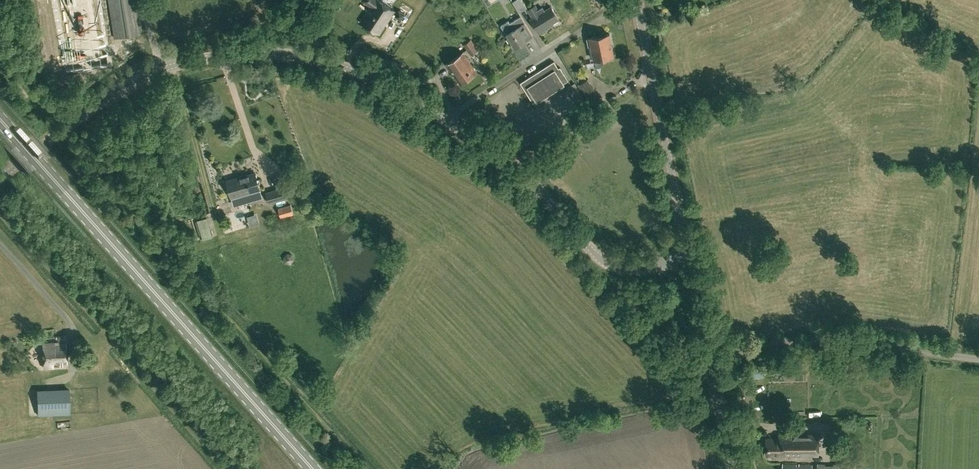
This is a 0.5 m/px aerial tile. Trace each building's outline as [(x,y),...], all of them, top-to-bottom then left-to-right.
[(98,0),(55,0),(66,70),(108,63),(98,0)] [(142,33),(137,0),(109,0),(114,37),(142,33)] [(362,21),(379,32),(394,10),(379,0),(376,0),(362,21)] [(489,4),(487,5),(491,11),(504,2),(502,0),(486,0),(489,4)] [(527,7),(523,0),(514,0),(512,1),(519,12),(527,7)] [(549,24),(559,18),(551,6),(540,13),(535,5),(528,9),(533,17),(531,19),(539,33),(550,26),(549,24)] [(395,17),(401,21),(406,14),(399,10),(395,17)] [(534,35),(523,15),(510,22),(509,20),(501,25),(506,34),(507,33),(515,47),(527,40),(526,39),(534,35)] [(593,59),(614,54),(609,33),(589,37),(589,38),(587,38),(588,46),(591,45),(593,59)] [(471,55),(479,49),(471,38),(463,44),(471,55)] [(460,82),(477,71),(463,51),(447,63),(460,82)] [(529,77),(521,82),(533,102),(537,99),(537,100),(540,98),(548,93),(553,91),(552,90),(560,85),(561,85),(563,83),(561,80),(566,77),(568,80),(560,67),(558,68),(554,61),(541,69),(540,68),(528,76),(529,77)] [(575,83),(568,87),(582,111),(589,107),(575,83)] [(529,151),(534,147),(531,143),(526,147),(529,151)] [(231,197),(260,189),(255,173),(240,177),(240,176),(226,180),(231,197)] [(266,192),(269,203),(289,198),(285,186),(266,192)] [(249,208),(247,201),(239,203),(241,210),(249,208)] [(282,221),(295,217),(290,203),(278,207),(282,221)] [(262,216),(254,217),(255,226),(264,225),(262,216)] [(53,364),(67,363),(66,342),(58,342),(58,341),(42,341),(44,366),(53,365),(53,364)] [(796,375),(796,383),(804,383),(804,368),(796,368),(796,375)] [(38,415),(70,414),(69,386),(37,387),(38,415)] [(767,454),(818,454),(818,433),(778,434),(778,437),(766,438),(767,454)]
